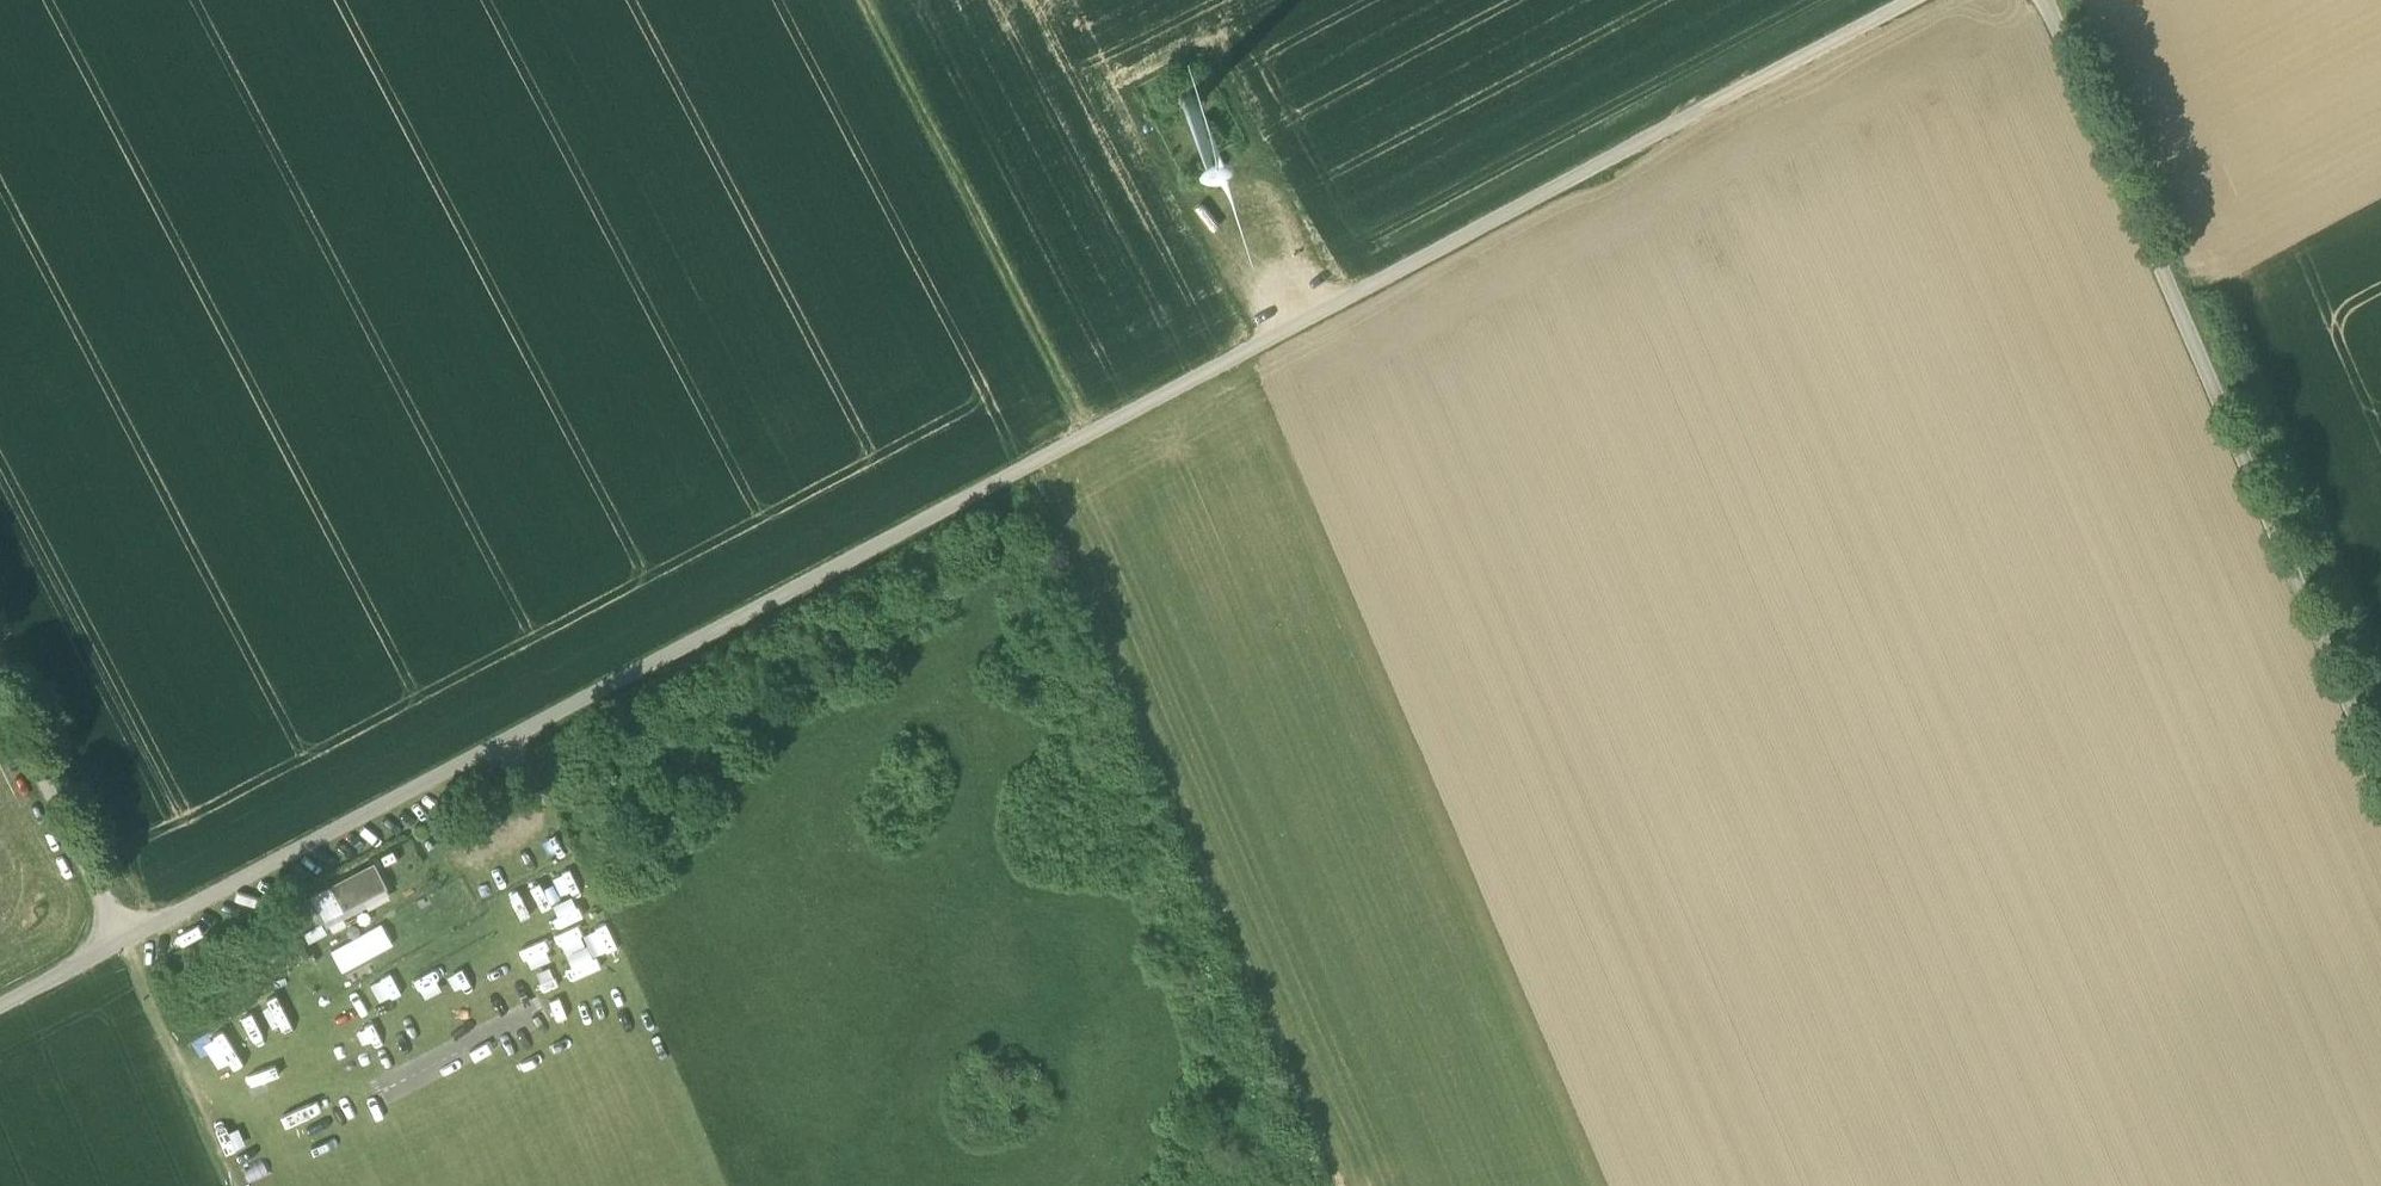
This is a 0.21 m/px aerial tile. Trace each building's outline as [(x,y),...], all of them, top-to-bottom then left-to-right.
[(331,885),(342,906),(385,884),(373,863),(331,885)] [(342,906),(331,885),(309,896),(321,917),(325,926),(389,892),(385,884),(342,906)] [(321,917),(309,896),(288,907),(300,928),(321,917)]
